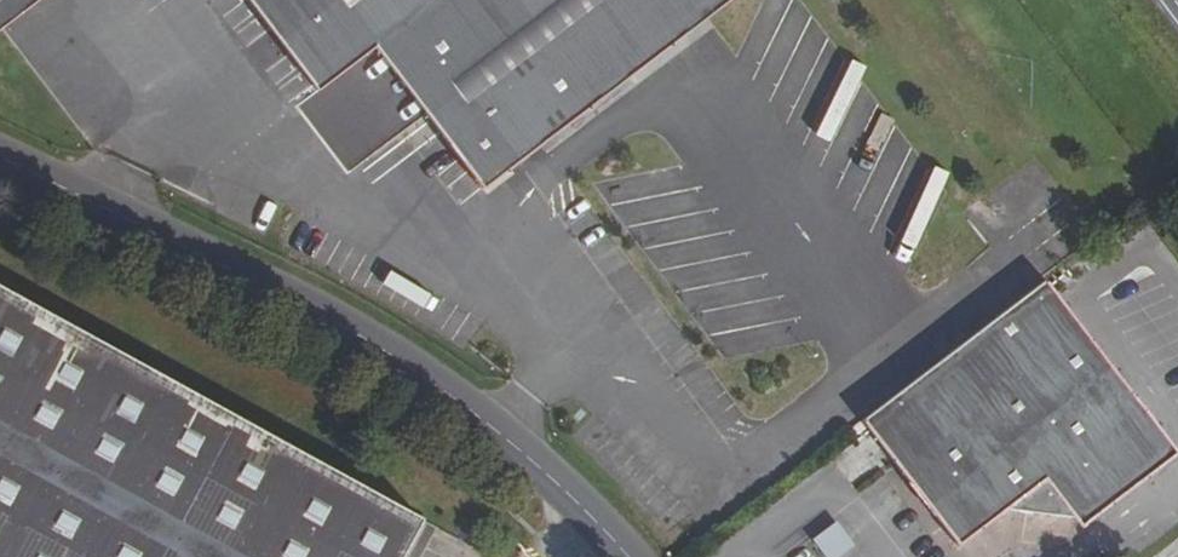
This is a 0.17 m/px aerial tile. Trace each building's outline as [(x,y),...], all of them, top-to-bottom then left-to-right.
[(38,0),(0,0),(0,29),(38,0)] [(315,92),(374,47),(481,189),(729,0),(246,0),(315,92)] [(1044,281),(861,421),(961,542),(1010,505),(1073,515),(1081,526),(1177,453),(1044,281)] [(421,519),(0,287),(0,556),(400,556),(421,519)] [(825,556),(841,556),(856,546),(836,520),(811,538),(825,556)]
